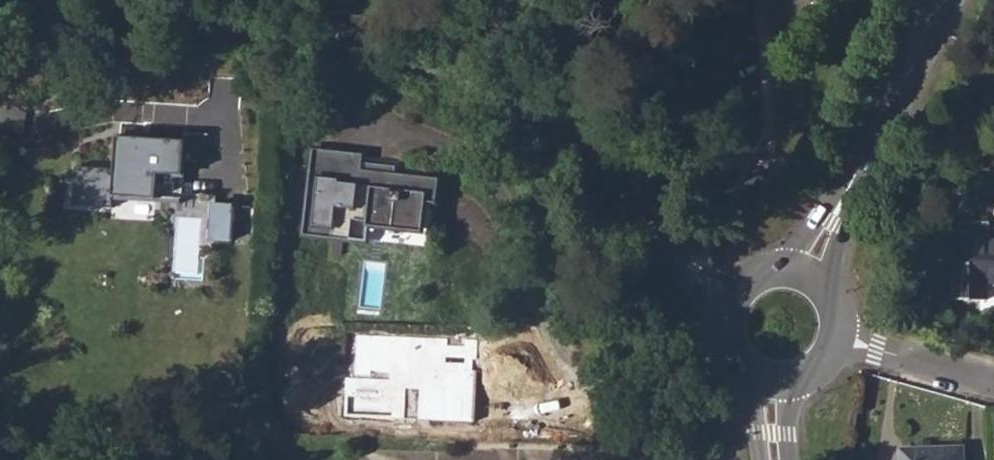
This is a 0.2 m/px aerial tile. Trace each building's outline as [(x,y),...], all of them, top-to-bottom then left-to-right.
[(114,195),(156,198),(159,174),(181,174),(182,142),(116,137),(115,168),(76,166),(73,203),(111,205),(114,195)] [(304,232),(428,246),(436,180),(393,175),(394,168),(381,167),(380,175),(358,172),(360,156),(315,150),(304,232)] [(986,300),(986,284),(993,284),(993,241),(986,241),(987,224),(959,223),(957,299),(986,300)] [(474,421),(476,339),(348,337),(347,389),(417,391),(417,420),(474,421)] [(961,448),(901,450),(901,459),(961,459),(961,448)]
